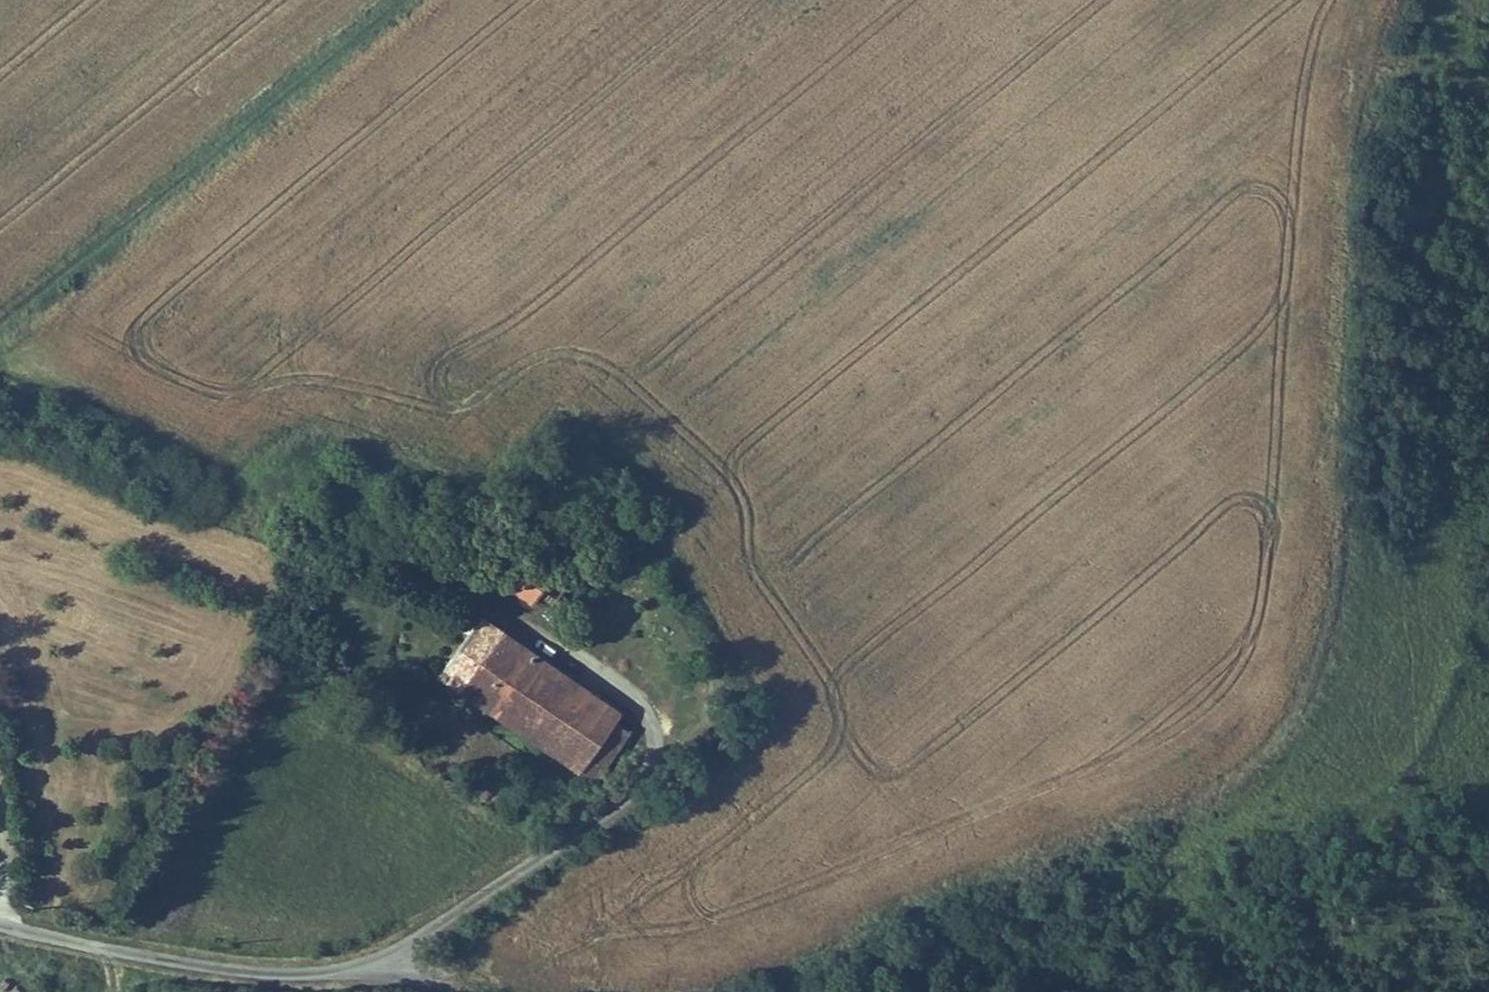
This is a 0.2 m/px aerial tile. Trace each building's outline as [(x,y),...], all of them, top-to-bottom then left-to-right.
[(535,547),(517,574),(541,590),(549,580),(563,590),(574,574),(535,547)] [(442,671),(462,685),(503,627),(482,613),(442,671)] [(503,627),(462,685),(517,723),(557,665),(503,627)] [(557,665),(517,723),(578,766),(610,721),(619,708),(557,665)] [(610,721),(578,766),(598,780),(630,734),(610,721)]
